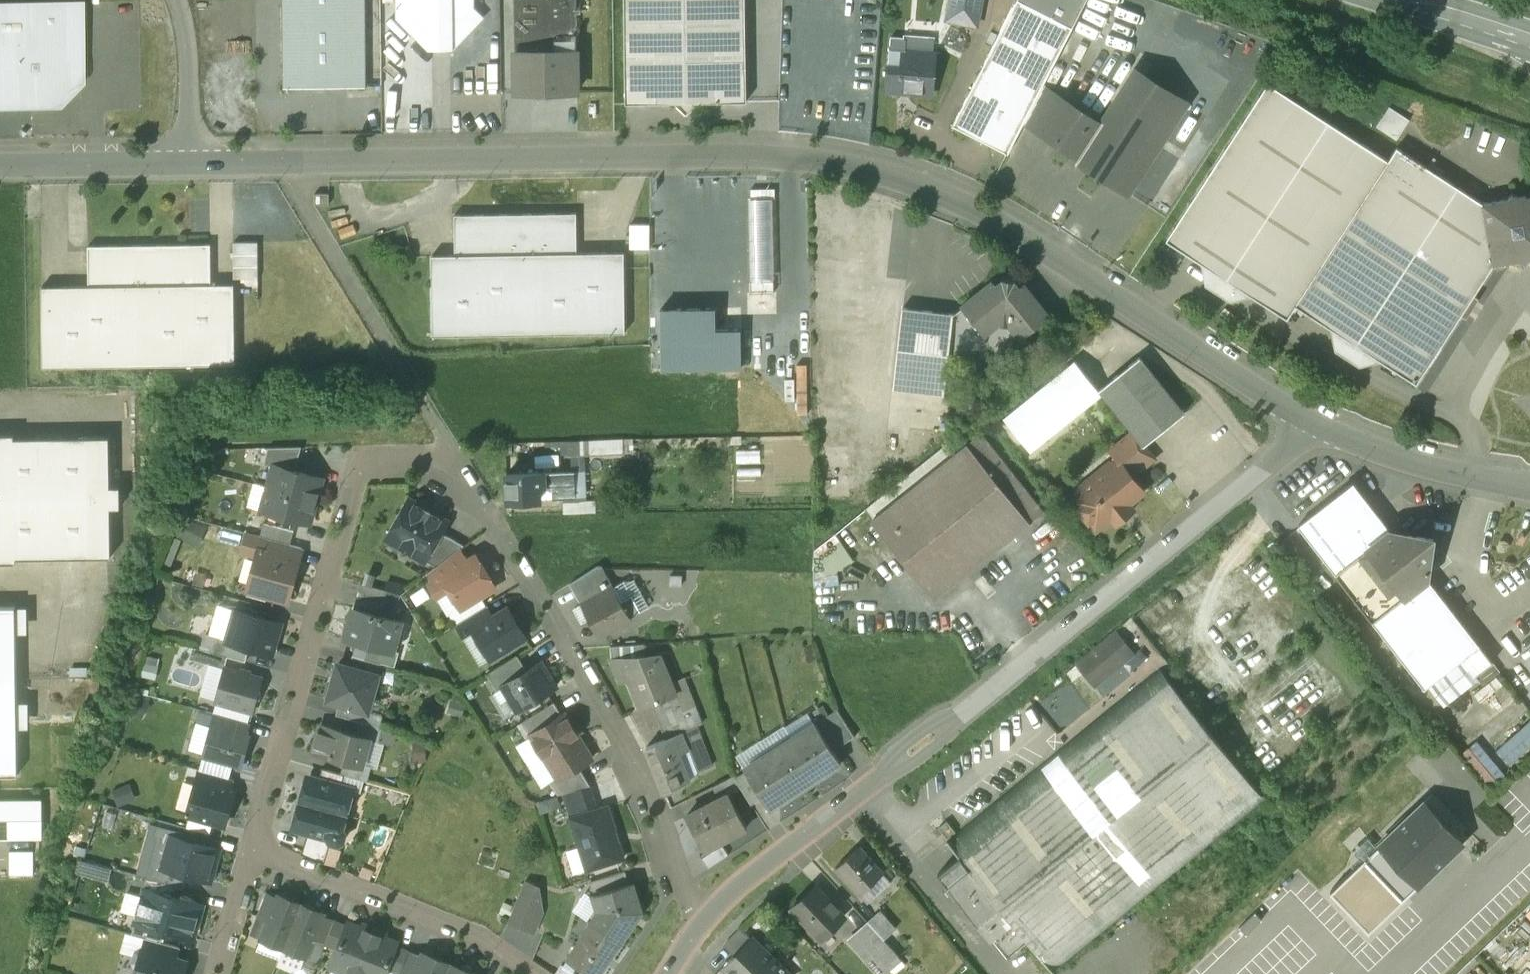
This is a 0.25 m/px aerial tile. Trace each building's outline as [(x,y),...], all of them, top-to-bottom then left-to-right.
[(365,0),(283,0),(284,87),(366,86),(365,0)] [(397,18),(428,48),(453,48),(484,16),(474,7),(474,0),(396,0),(397,18)] [(513,49),(576,49),(576,0),(513,0),(513,49)] [(626,102),(747,101),(745,0),(625,0),(626,102)] [(947,18),(977,24),(981,0),(950,0),(947,18)] [(953,124),(1008,153),(1024,120),(1043,85),(1073,27),(1021,0),(1017,0),(953,124)] [(1073,27),(1086,0),(1021,0),(1073,27)] [(0,3),(0,104),(52,104),(54,92),(60,83),(69,77),(80,75),(80,32),(79,32),(79,2),(0,3)] [(576,49),(513,49),(515,91),(575,90),(576,49)] [(935,52),(903,50),(902,65),(889,64),(887,85),(891,90),(898,90),(902,86),(909,87),(909,92),(932,94),(935,52)] [(1079,156),(1077,160),(1129,193),(1187,102),(1136,69),(1079,156)] [(1389,159),(1269,81),(1166,239),(1287,318),(1296,304),(1418,383),(1495,264),(1494,264),(1483,202),(1398,146),(1389,159)] [(1063,98),(1043,85),(1024,120),(1041,132),(1063,98)] [(1101,122),(1063,98),(1041,132),(1079,156),(1101,122)] [(1410,118),(1391,106),(1378,125),(1398,138),(1410,118)] [(329,193),(315,193),(315,204),(329,204),(329,193)] [(1519,196),(1513,193),(1509,197),(1483,202),(1494,264),(1495,264),(1517,260),(1525,266),(1529,259),(1529,194),(1519,196)] [(750,200),(750,279),(772,279),(772,200),(750,200)] [(624,252),(577,252),(577,212),(528,213),(529,333),(625,331),(624,252)] [(528,213),(454,214),(455,254),(432,254),(433,334),(529,333),(528,213)] [(233,274),(260,275),(260,239),(234,238),(233,274)] [(211,243),(137,244),(138,284),(211,283),(211,243)] [(138,284),(137,244),(88,245),(89,285),(138,284)] [(798,289),(798,253),(773,253),(772,288),(798,289)] [(1014,280),(1003,279),(996,284),(992,279),(960,304),(964,309),(959,313),(953,312),(948,355),(956,356),(1000,322),(1007,322),(1019,338),(1049,314),(1024,283),(1019,287),(1014,280)] [(211,283),(138,284),(139,365),(235,363),(234,283),(211,283)] [(139,365),(138,284),(89,285),(42,286),(43,366),(139,365)] [(953,312),(902,307),(892,388),(952,395),(956,356),(948,355),(953,312)] [(661,309),(662,368),(740,367),(740,330),(714,330),(714,308),(661,309)] [(885,338),(895,339),(897,317),(888,316),(885,338)] [(1185,412),(1140,356),(1099,389),(1134,431),(1145,445),(1146,444),(1185,412)] [(1102,394),(1074,359),(1003,414),(1030,449),(1102,394)] [(981,428),(870,516),(935,597),(1046,508),(981,428)] [(1111,461),(1104,467),(1103,473),(1090,484),(1084,483),(1077,488),(1077,495),(1072,499),(1097,529),(1112,517),(1117,524),(1135,509),(1130,503),(1145,491),(1133,475),(1150,461),(1151,451),(1146,444),(1145,445),(1134,431),(1110,451),(1118,461),(1117,462),(1111,461)] [(18,563),(18,558),(112,556),(111,508),(122,508),(121,487),(112,487),(111,437),(14,439),(14,433),(0,434),(0,563),(18,563)] [(302,445),(268,446),(264,462),(275,465),(275,464),(295,469),(302,445)] [(295,469),(275,464),(275,465),(269,486),(315,499),(322,477),(295,469)] [(574,469),(508,471),(509,497),(540,497),(540,496),(564,495),(564,486),(575,486),(574,469)] [(1480,643),(1429,577),(1433,546),(1422,532),(1391,528),(1354,481),(1298,524),(1424,687),(1429,683),(1462,657),(1480,643)] [(315,499),(269,486),(262,508),(309,522),(315,499)] [(575,496),(575,486),(564,486),(564,495),(564,496),(575,496)] [(447,520),(410,499),(388,537),(425,558),(441,531),(447,520)] [(586,512),(586,500),(564,501),(564,512),(586,512)] [(294,530),(264,521),(260,535),(271,538),(290,543),(294,530)] [(464,544),(441,531),(425,558),(436,565),(458,548),(464,544)] [(192,543),(171,534),(158,566),(171,571),(178,554),(186,557),(192,543)] [(290,543),(271,538),(267,551),(267,552),(298,560),(302,547),(290,543)] [(842,539),(819,555),(832,574),(856,558),(842,539)] [(436,565),(430,570),(436,580),(466,561),(462,554),(458,548),(436,565)] [(298,560),(267,552),(267,551),(259,549),(248,588),(288,599),(298,560)] [(466,561),(436,580),(436,581),(432,584),(437,593),(449,586),(461,606),(494,586),(476,555),(466,561)] [(597,565),(570,582),(580,602),(581,603),(613,585),(601,566),(597,565)] [(623,580),(613,585),(621,600),(631,594),(623,580)] [(387,589),(361,582),(357,595),(383,603),(387,589)] [(613,585),(581,603),(597,634),(630,616),(621,600),(613,585)] [(640,610),(631,594),(621,600),(630,616),(640,610)] [(0,606),(0,774),(19,774),(16,605),(0,606)] [(487,605),(456,623),(464,636),(475,630),(474,628),(493,615),(487,605)] [(401,619),(354,606),(346,636),(369,643),(393,650),(393,648),(401,619)] [(493,615),(474,628),(475,630),(491,656),(506,647),(507,649),(521,640),(520,639),(525,636),(520,627),(524,625),(517,614),(514,616),(508,607),(493,615)] [(281,622),(235,609),(227,638),(226,640),(249,647),(272,653),(281,622)] [(1114,633),(1064,673),(1071,682),(1084,672),(1094,685),(1126,660),(1115,647),(1122,642),(1114,633)] [(249,647),(226,640),(227,638),(216,634),(211,650),(228,655),(246,660),(249,647)] [(393,650),(369,643),(365,656),(365,657),(382,662),(395,665),(399,650),(393,648),(393,650)] [(644,643),(611,645),(611,657),(645,655),(644,643)] [(211,650),(193,645),(189,657),(225,667),(228,655),(211,650)] [(382,662),(365,657),(365,656),(353,653),(350,665),(378,673),(382,662)] [(518,654),(487,673),(497,689),(504,685),(504,683),(527,669),(518,654)] [(660,655),(647,660),(645,655),(611,657),(610,657),(618,675),(626,671),(641,708),(652,704),(676,694),(660,655)] [(1462,657),(1429,683),(1445,703),(1479,677),(1476,674),(1462,657)] [(1493,660),(1476,674),(1479,677),(1483,683),(1501,670),(1493,660)] [(527,669),(504,683),(504,685),(519,708),(555,686),(540,661),(527,669)] [(350,665),(338,662),(328,698),(340,702),(368,709),(378,673),(350,665)] [(225,667),(216,700),(253,711),(256,699),(260,697),(261,692),(259,688),(262,677),(225,667)] [(1163,670),(948,839),(961,855),(1013,922),(1028,941),(1052,971),(1267,801),(1163,670)] [(676,694),(652,704),(656,715),(681,705),(676,694)] [(150,701),(137,695),(130,712),(143,718),(150,701)] [(554,701),(523,720),(531,735),(535,733),(534,732),(562,715),(554,701)] [(368,709),(340,702),(336,713),(356,719),(365,721),(368,709)] [(681,705),(656,715),(661,727),(685,717),(685,716),(681,705)] [(854,735),(838,709),(826,716),(843,742),(854,735)] [(562,715),(534,732),(535,733),(540,741),(539,747),(547,761),(581,740),(565,713),(562,715)] [(692,714),(685,716),(685,717),(661,727),(666,738),(681,732),(696,726),(692,714)] [(249,722),(226,715),(223,727),(246,733),(249,722)] [(826,716),(815,723),(817,726),(818,725),(833,748),(843,742),(826,716)] [(365,721),(356,719),(352,732),(369,737),(369,738),(379,741),(383,726),(365,721)] [(352,732),(321,723),(314,750),(345,759),(362,764),(362,763),(369,738),(369,737),(352,732)] [(223,727),(212,724),(204,754),(242,764),(250,734),(246,733),(223,727)] [(1518,733),(1525,744),(1529,740),(1529,724),(1518,733)] [(833,748),(818,725),(817,726),(794,741),(817,776),(841,761),(836,753),(833,748)] [(696,726),(681,732),(688,750),(697,771),(711,765),(696,726)] [(666,738),(646,746),(665,790),(683,783),(679,774),(686,771),(679,754),(688,750),(681,732),(666,738)] [(1490,782),(1504,769),(1475,738),(1461,751),(1490,782)] [(581,740),(547,761),(557,777),(558,778),(579,765),(592,757),(581,740)] [(425,741),(413,741),(412,759),(425,759),(425,741)] [(794,741),(771,756),(793,791),(817,776),(794,741)] [(748,771),(747,772),(763,797),(770,807),(793,791),(771,756),(748,771)] [(345,759),(341,773),(344,774),(364,779),(368,780),(372,766),(362,763),(362,764),(345,759)] [(579,765),(558,778),(557,777),(555,779),(564,792),(567,791),(590,784),(579,765)] [(341,773),(322,767),(319,779),(341,785),(344,774),(341,773)] [(235,779),(200,769),(197,780),(231,790),(235,779)] [(736,776),(736,777),(741,788),(751,804),(763,797),(747,772),(748,771),(747,770),(736,776)] [(361,791),(364,779),(344,774),(341,785),(353,788),(361,791)] [(735,774),(712,786),(719,799),(729,793),(730,794),(741,788),(736,777),(736,776),(735,774)] [(319,779),(307,776),(293,826),(309,830),(328,835),(331,840),(338,842),(343,840),(345,832),(342,827),(349,805),(354,802),(355,796),(352,791),(353,788),(341,785),(319,779)] [(141,797),(131,779),(113,789),(123,807),(141,797)] [(231,790),(197,780),(188,814),(225,824),(234,791),(231,790)] [(590,784),(567,791),(571,802),(594,796),(590,784)] [(719,799),(686,816),(703,849),(747,827),(730,794),(729,793),(719,799)] [(0,796),(0,836),(41,837),(42,797),(0,796)] [(571,802),(569,803),(573,816),(597,808),(594,796),(571,802)] [(1463,841),(1424,800),(1378,844),(1417,885),(1463,841)] [(597,808),(573,816),(590,868),(625,857),(609,805),(597,808)] [(957,831),(948,819),(939,826),(948,837),(957,831)] [(328,835),(309,830),(302,852),(325,861),(331,840),(328,835)] [(1349,861),(1354,867),(1364,858),(1378,844),(1369,834),(1352,850),(1355,854),(1349,861)] [(218,848),(172,835),(164,863),(163,866),(187,873),(209,879),(218,848)] [(1364,858),(1403,898),(1417,885),(1378,844),(1364,858)] [(885,871),(861,845),(838,866),(861,892),(885,871)] [(1013,922),(961,855),(938,873),(955,894),(991,940),(993,938),(1013,922)] [(1403,898),(1364,858),(1354,867),(1331,889),(1369,930),(1403,898)] [(113,866),(84,859),(81,873),(109,880),(113,866)] [(187,873),(163,866),(164,863),(152,860),(147,876),(148,876),(177,885),(183,886),(187,873)] [(625,869),(591,879),(595,893),(629,882),(625,869)] [(885,871),(861,892),(869,901),(893,880),(885,871)] [(177,885),(148,876),(145,888),(174,896),(177,885)] [(524,881),(509,919),(534,929),(543,906),(541,888),(524,881)] [(629,882),(595,893),(600,909),(592,921),(620,940),(641,909),(632,881),(629,882)] [(818,884),(793,906),(821,938),(846,915),(818,884)] [(174,896),(145,888),(135,921),(164,929),(193,937),(203,904),(174,896)] [(266,892),(257,914),(269,919),(278,897),(266,892)] [(302,902),(279,893),(278,897),(269,919),(262,938),(284,947),(302,902)] [(324,911),(302,902),(284,947),(306,956),(314,937),(322,915),(324,911)] [(896,928),(880,910),(869,920),(870,922),(885,938),(896,928)] [(334,920),(322,915),(314,937),(326,942),(334,920)] [(346,925),(335,920),(334,920),(326,942),(337,947),(346,925)] [(164,929),(135,921),(132,933),(145,936),(161,941),(164,929)] [(348,921),(346,925),(337,947),(330,965),(351,973),(356,973),(373,931),(348,921)] [(592,921),(567,958),(591,973),(596,973),(620,940),(592,921)] [(885,938),(870,922),(851,939),(875,966),(894,949),(885,938)] [(1013,922),(993,938),(1008,957),(1028,941),(1013,922)] [(1513,924),(1479,947),(1486,958),(1520,934),(1513,924)] [(741,927),(724,944),(736,956),(753,939),(741,927)] [(373,931),(356,973),(385,973),(388,967),(397,945),(398,941),(373,931)] [(161,941),(145,936),(142,948),(143,948),(177,957),(180,946),(161,941)] [(753,939),(736,956),(725,967),(732,973),(756,973),(772,958),(753,939)] [(409,950),(397,945),(388,967),(400,972),(409,950)] [(141,947),(136,950),(133,961),(136,966),(138,967),(143,948),(142,948),(141,947)] [(143,948),(138,967),(136,973),(183,973),(187,960),(177,957),(143,948)] [(409,950),(400,972),(405,973),(414,973),(422,955),(409,950)] [(423,951),(422,955),(414,973),(446,973),(451,963),(423,951)] [(756,973),(788,973),(783,969),(785,967),(782,965),(780,966),(772,958),(756,973)] [(451,963),(446,973),(478,973),(479,973),(451,963)] [(562,963),(555,973),(556,973),(579,973),(562,963)]
